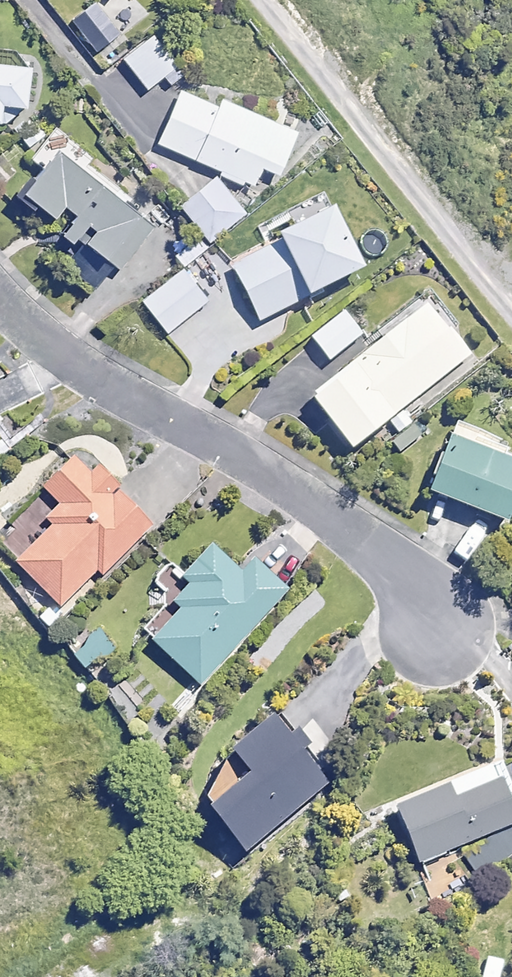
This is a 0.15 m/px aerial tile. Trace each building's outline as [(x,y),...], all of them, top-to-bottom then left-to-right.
[(118,35),(97,7),(72,26),(94,53),(118,35)] [(183,75),(153,35),(123,59),(147,90),(166,75),(172,83),(183,75)] [(1,104),(25,107),(30,66),(0,63),(0,116),(1,104)] [(217,180),(214,177),(179,207),(209,242),(244,212),(236,203),(246,182),(254,185),(262,167),(278,174),(297,132),(222,99),(218,107),(181,91),(158,143),(221,171),(217,180)] [(76,214),(65,228),(55,241),(79,260),(65,277),(90,297),(114,266),(119,270),(154,227),(83,171),(93,158),(56,128),(31,159),(42,167),(22,193),(53,217),(63,204),(76,214)] [(363,267),(325,196),(291,214),(296,222),(274,234),(279,242),(232,267),(261,321),(363,267)] [(208,301),(182,268),(141,301),(167,334),(208,301)] [(453,320),(434,296),(308,395),(350,448),(470,353),(448,325),(453,320)] [(343,312),(309,339),(312,343),(305,349),(321,367),(361,334),(343,312)] [(449,437),(428,491),(506,521),(511,505),(511,461),(449,437)] [(92,472),(74,454),(41,487),(58,505),(43,520),(51,528),(17,561),(60,606),(97,570),(101,575),(151,526),(95,468),(92,472)] [(212,544),(186,573),(167,555),(149,575),(168,593),(157,606),(163,612),(146,631),(153,638),(152,640),(201,684),(286,590),(252,559),(241,570),(212,544)] [(113,649),(98,628),(72,646),(87,667),(113,649)] [(327,783),(271,714),(230,748),(248,771),(207,804),(244,850),(327,783)] [(499,758),(493,761),(395,806),(420,862),(463,843),(475,870),(511,854),(511,786),(499,758)]
